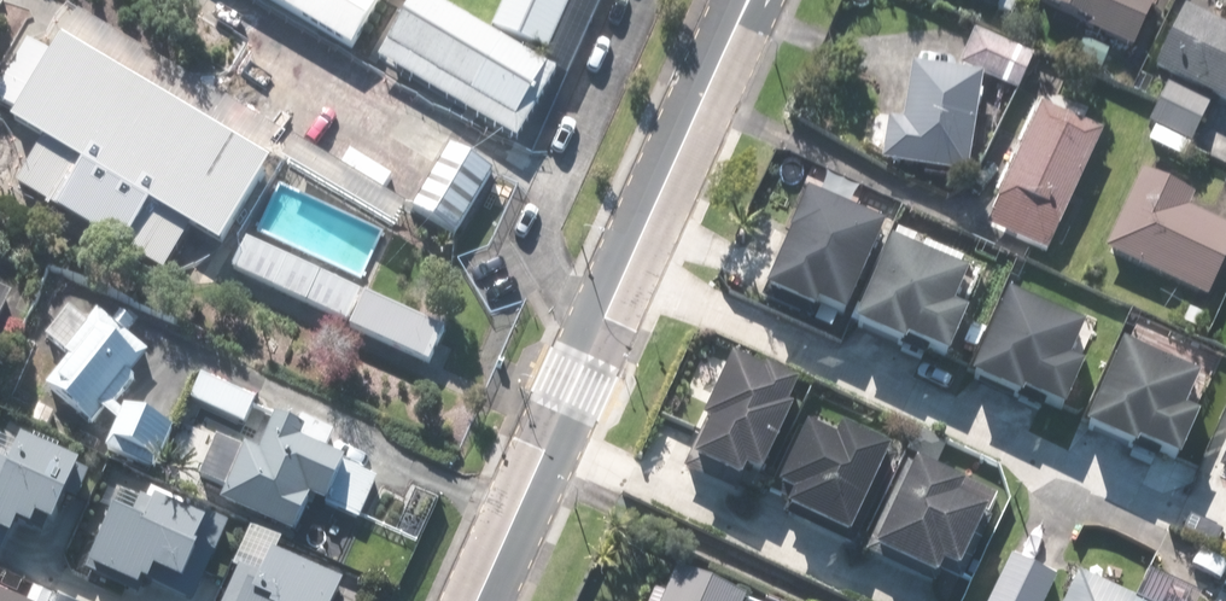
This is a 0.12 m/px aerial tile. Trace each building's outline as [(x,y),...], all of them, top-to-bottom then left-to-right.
[(344,57),(376,4),(370,0),(248,0),(344,57)] [(581,0),(508,0),(488,45),(550,72),(581,0)] [(1025,6),(1128,50),(1147,5),(1136,0),(1027,0),(1025,6)] [(372,78),(515,163),(558,91),(415,6),(372,78)] [(1145,75),(1161,83),(1139,126),(1185,150),(1207,106),(1225,116),(1225,35),(1178,11),(1145,75)] [(42,24),(0,91),(0,127),(45,155),(19,196),(165,286),(190,245),(222,264),(280,171),(42,24)] [(1025,56),(968,33),(954,70),(1011,92),(1025,56)] [(904,111),(882,109),(875,170),(962,180),(973,81),(908,74),(904,111)] [(1043,257),(1095,137),(1031,110),(980,229),(1043,257)] [(410,208),(454,237),(492,180),(448,151),(410,208)] [(1134,176),(1100,260),(1205,302),(1225,249),(1225,238),(1178,219),(1186,198),(1134,176)] [(754,301),(803,323),(806,317),(834,329),(872,243),(795,209),(754,301)] [(254,243),(235,282),(426,372),(445,333),(254,243)] [(920,248),(910,269),(879,256),(843,335),(892,357),(895,351),(938,370),(958,325),(945,319),(958,291),(948,287),(957,265),(920,248)] [(1052,421),(1072,380),(1058,373),(1073,342),(998,306),(960,384),(1011,409),(1013,403),(1052,421)] [(150,475),(169,433),(121,411),(119,417),(111,408),(134,380),(127,374),(140,356),(93,317),(40,391),(89,430),(103,418),(111,428),(101,450),(150,475)] [(1182,386),(1106,359),(1077,440),(1169,473),(1184,431),(1168,426),(1182,386)] [(678,474),(727,495),(733,481),(749,489),(792,393),(758,378),(756,383),(721,368),(692,432),(696,434),(678,474)] [(253,405),(197,379),(174,429),(153,475),(187,492),(286,538),(303,501),(356,526),(376,482),(323,458),(331,441),(275,416),(265,438),(243,428),(253,405)] [(783,505),(778,517),(842,545),(879,460),(830,439),(827,447),(796,433),(767,498),(783,505)] [(1205,486),(1225,496),(1225,439),(1205,486)] [(8,535),(22,541),(26,530),(42,537),(69,476),(0,445),(0,554),(8,535)] [(857,554),(926,587),(931,576),(949,584),(978,522),(946,507),(953,494),(899,468),(857,554)] [(196,532),(217,542),(224,528),(180,506),(173,521),(117,494),(77,577),(126,600),(134,600),(143,582),(171,595),(189,557),(184,555),(196,532)] [(264,561),(256,579),(236,570),(221,600),(332,600),(335,593),(264,561)] [(999,571),(984,600),(1044,600),(1047,595),(999,571)] [(668,574),(657,600),(736,600),(668,574)] [(1059,600),(1111,600),(1070,580),(1059,600)]
